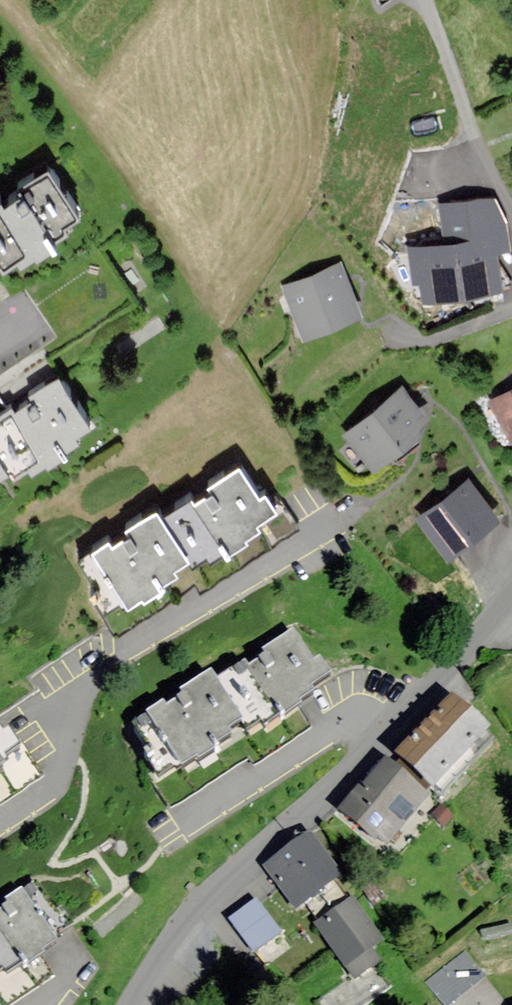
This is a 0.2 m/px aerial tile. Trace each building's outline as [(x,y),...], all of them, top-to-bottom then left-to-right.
[(1,268),(25,251),(32,261),(52,248),(48,242),(64,230),(60,224),(76,213),(47,170),(5,199),(0,202),(0,267),(1,268)] [(496,201),(445,208),(447,228),(450,248),(416,252),(422,298),(497,289),(491,248),(501,247),(496,201)] [(294,314),(304,340),(361,318),(341,267),(284,289),(294,314)] [(27,458),(33,467),(92,427),(56,375),(24,397),(0,413),(0,476),(27,458)] [(491,402),(510,438),(511,437),(511,391),(491,402)] [(347,437),(375,471),(400,451),(418,438),(410,428),(422,419),(401,393),(347,437)] [(118,538),(84,561),(126,624),(199,576),(205,585),(294,527),(271,493),(262,499),(239,465),(199,492),(164,515),(159,511),(118,538)] [(469,483),(420,521),(449,559),(498,521),(481,499),(469,483)] [(143,723),(170,765),(191,765),(264,714),(271,725),(320,691),(315,683),(332,671),(303,630),(256,663),(223,686),(217,675),(173,703),(143,723)] [(399,751),(437,783),(488,724),(449,691),(412,735),(399,751)] [(42,771),(25,746),(14,753),(0,731),(0,798),(42,771)] [(353,814),(385,842),(426,793),(386,759),(345,808),(353,814)] [(270,867),(298,903),(338,873),(324,855),(310,836),(270,867)] [(53,974),(34,952),(55,938),(25,896),(1,911),(0,912),(0,1004),(7,1004),(53,974)] [(353,898),(319,922),(356,975),(380,959),(369,943),(379,936),(353,898)] [(255,900),(232,918),(253,946),(276,928),(255,900)] [(425,976),(445,1002),(485,972),(465,946),(425,976)] [(375,965),(317,1001),(320,1004),(358,1004),(369,998),(388,986),(375,965)]
